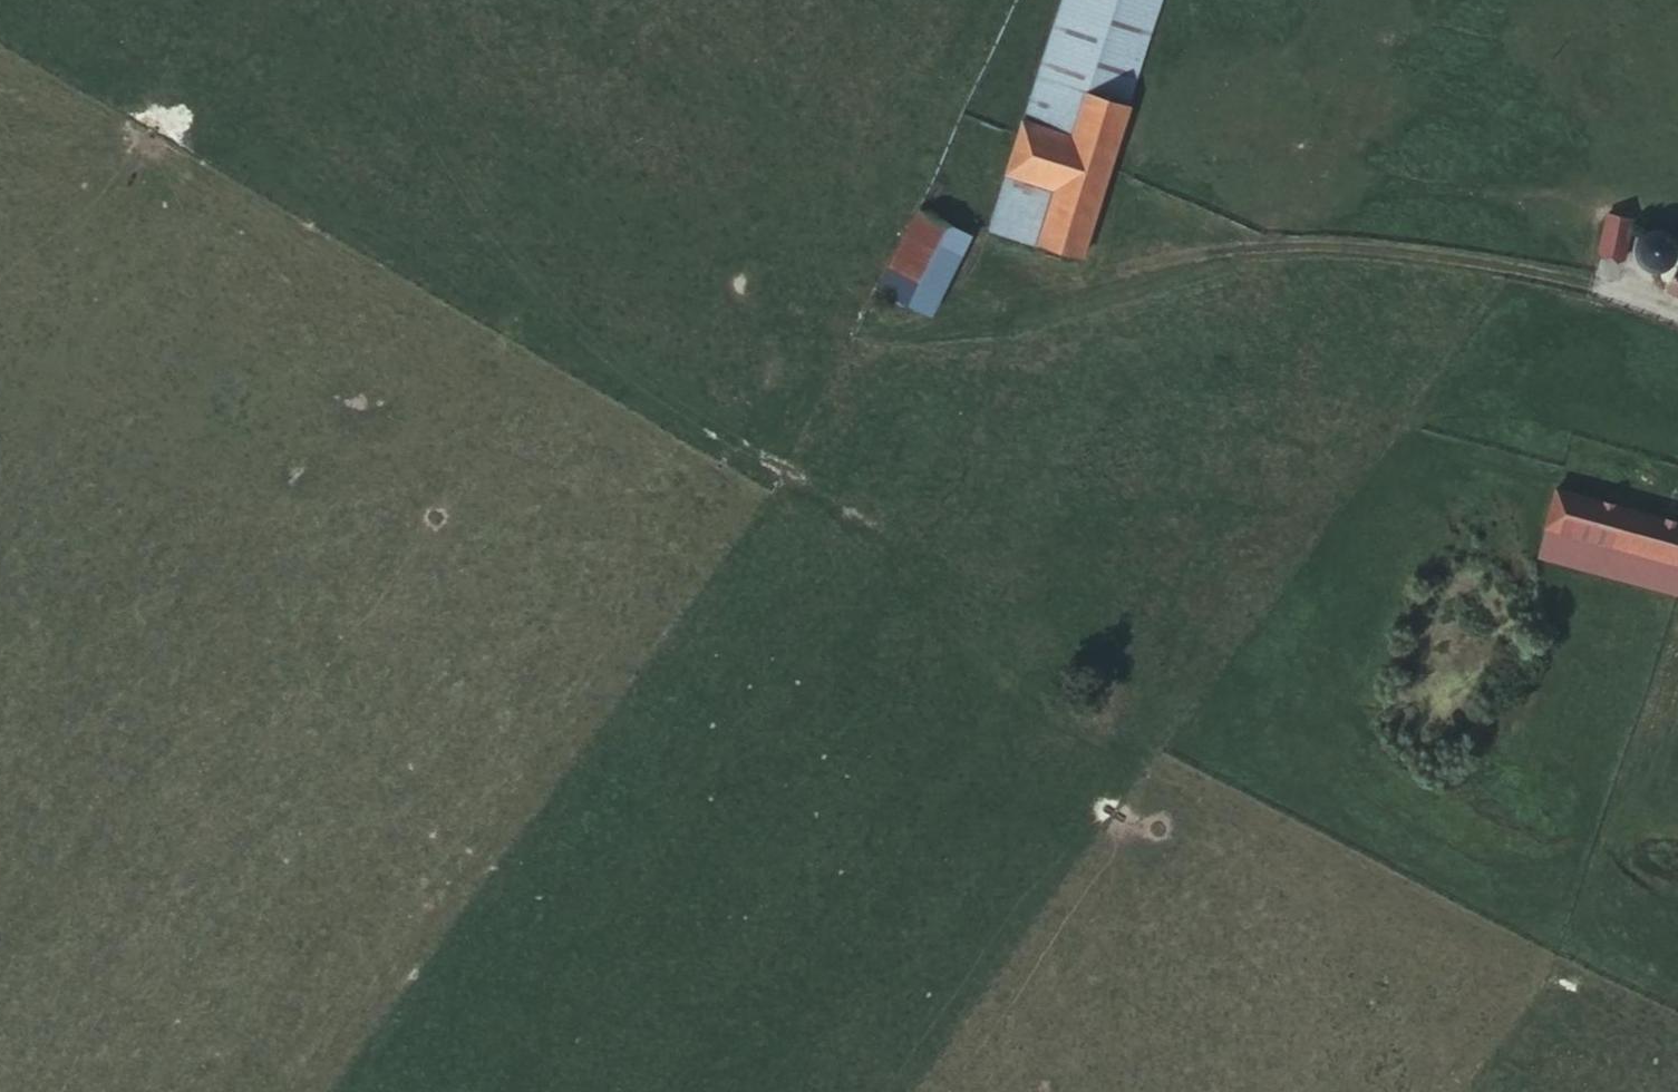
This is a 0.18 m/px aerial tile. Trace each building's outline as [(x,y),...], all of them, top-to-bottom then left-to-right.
[(990,230),(1077,258),(1122,117),(1157,0),(1059,0),(1045,44),(990,230)] [(919,212),(881,289),(934,315),(970,239),(919,212)] [(1606,214),(1592,250),(1616,258),(1629,222),(1606,214)] [(1674,242),(1670,237),(1666,234),(1662,232),(1656,231),(1651,231),(1647,232),(1642,234),(1638,236),(1633,245),(1632,251),(1639,266),(1643,270),(1649,272),(1656,273),(1661,271),(1667,268),(1672,263),(1675,257),(1676,250),(1674,242)] [(1667,293),(1677,296),(1677,271),(1675,270),(1667,293)] [(1542,525),(1677,567),(1677,523),(1553,488),(1542,525)] [(1542,525),(1533,552),(1673,594),(1677,577),(1677,567),(1542,525)]
